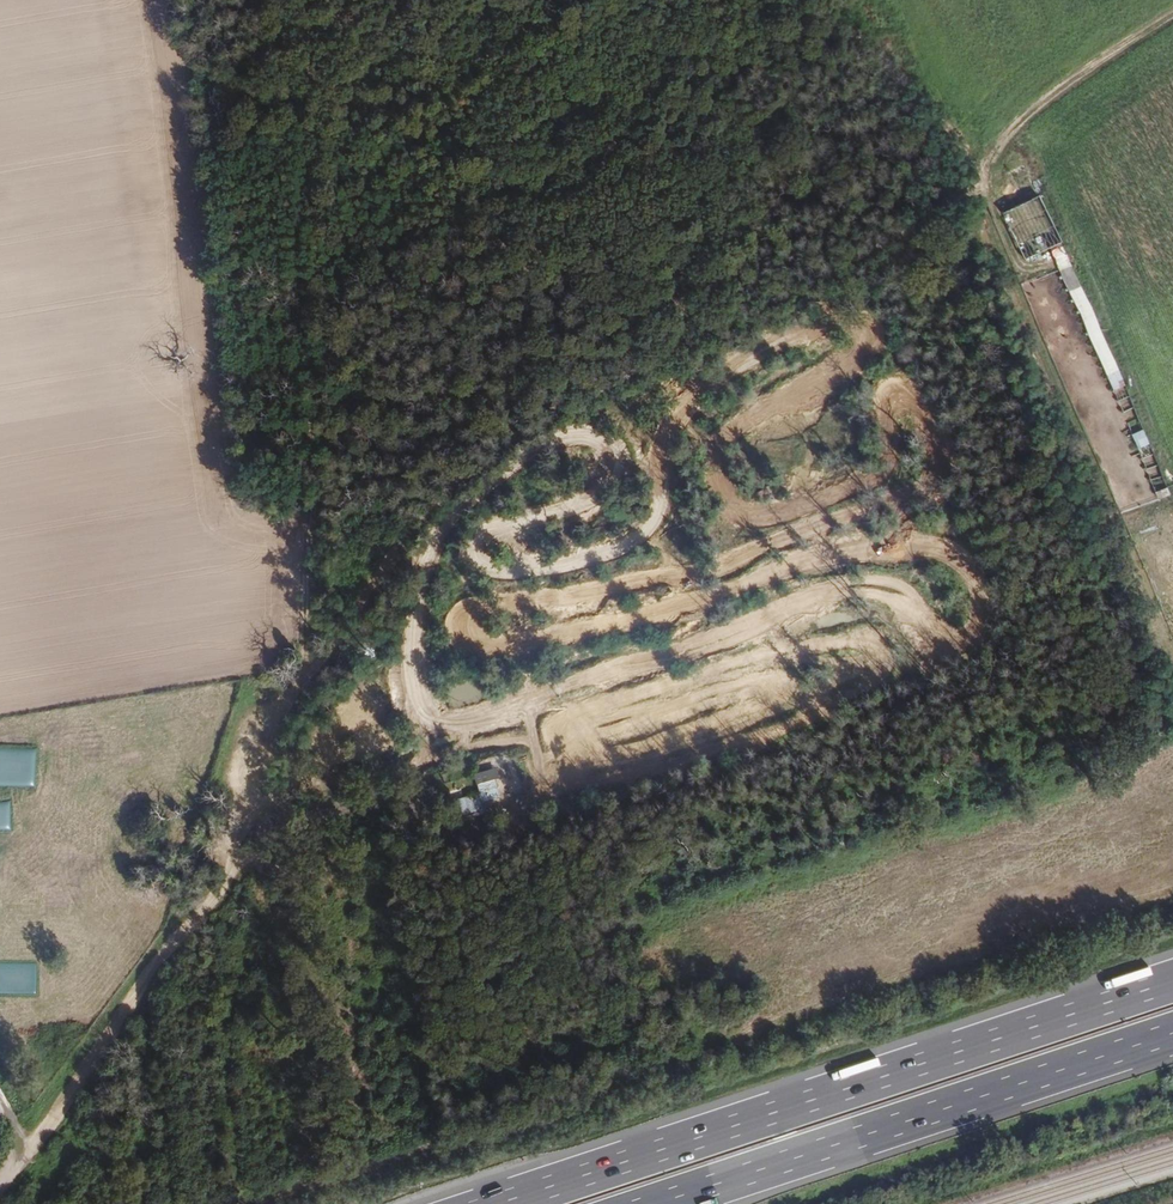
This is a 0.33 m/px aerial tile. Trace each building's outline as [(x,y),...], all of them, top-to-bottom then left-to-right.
[(1038,202),(1003,219),(1026,267),(1061,251),(1038,202)] [(1067,259),(1055,264),(1111,394),(1122,389),(1067,259)] [(494,761),(473,768),(478,780),(498,773),(494,761)] [(499,782),(450,796),(457,821),(487,812),(483,799),(502,794),(499,782)]
